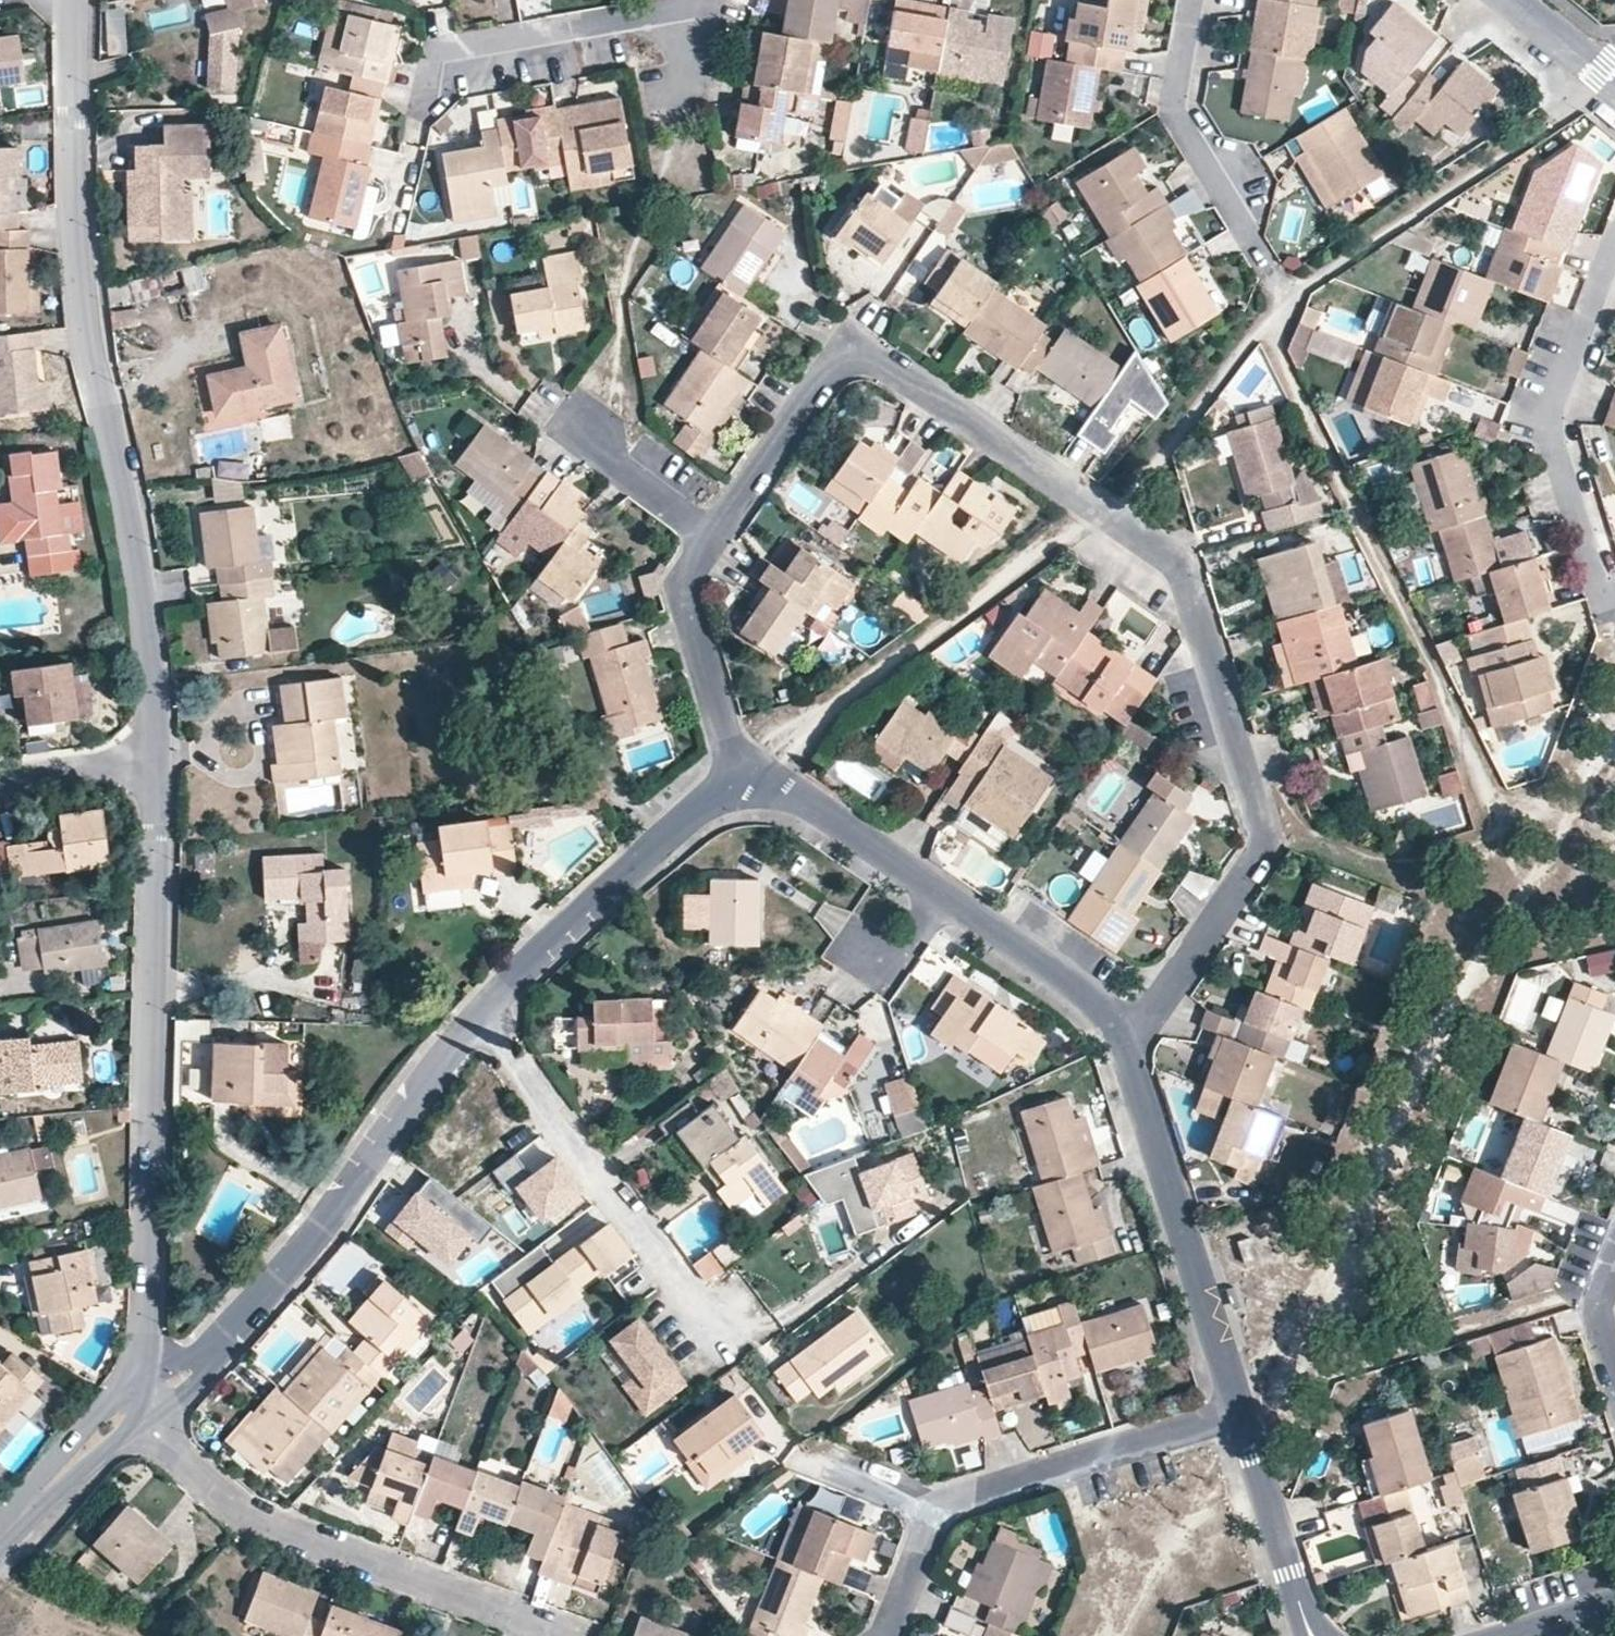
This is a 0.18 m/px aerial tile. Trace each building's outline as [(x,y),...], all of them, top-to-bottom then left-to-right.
[(213,32),(240,25),(251,22),(247,7),(269,2),(269,0),(229,0),(230,6),(208,12),(213,32)] [(790,16),(792,0),(778,0),(776,13),(790,16)] [(790,16),(786,34),(821,40),(836,42),(840,10),(851,12),(849,22),(868,25),(872,0),(792,0),(790,16)] [(892,8),(931,14),(933,2),(921,0),(893,0),(892,8)] [(1119,71),(1123,49),(1109,47),(1113,27),(1132,30),(1132,28),(1141,29),(1146,0),(1082,0),(1082,2),(1078,1),(1076,16),(1069,15),(1065,39),(1070,40),(1067,62),(1100,67),(1119,71)] [(1316,7),(1278,0),(1257,0),(1248,50),(1251,51),(1299,59),(1309,61),(1314,61),(1323,8),(1316,7)] [(1355,14),(1358,0),(1343,0),(1341,12),(1355,14)] [(940,69),(951,6),(951,5),(933,2),(931,14),(892,8),(888,37),(909,40),(907,63),(940,69)] [(1389,122),(1419,86),(1406,75),(1437,38),(1420,24),(1417,28),(1410,22),(1413,18),(1393,2),(1368,32),(1375,38),(1366,49),(1358,76),(1384,99),(1375,110),(1389,122)] [(987,22),(986,22),(984,35),(977,35),(979,21),(967,19),(968,10),(951,6),(940,69),(939,70),(1003,81),(1013,17),(989,13),(987,22)] [(351,72),(385,81),(392,56),(385,54),(394,19),(351,9),(336,69),(351,72)] [(127,57),(125,10),(105,11),(107,58),(127,57)] [(1420,24),(1413,18),(1410,22),(1417,28),(1420,24)] [(401,21),(394,19),(385,54),(392,56),(401,21)] [(986,22),(979,21),(977,35),(984,35),(986,22)] [(240,25),(213,32),(208,86),(234,88),(240,25)] [(1113,27),(1109,47),(1129,50),(1132,30),(1113,27)] [(821,40),(786,34),(752,28),(749,47),(755,48),(766,50),(764,59),(753,57),(749,83),(803,92),(807,59),(817,60),(821,40)] [(1032,52),(1055,55),(1058,35),(1035,32),(1032,52)] [(2,83),(28,80),(22,33),(0,36),(0,83),(2,83)] [(755,48),(753,57),(764,59),(766,50),(755,48)] [(1299,59),(1251,51),(1242,110),(1290,118),(1292,99),(1299,59)] [(810,93),(817,60),(807,59),(803,92),(810,93)] [(1100,67),(1067,62),(1049,59),(1038,119),(1088,128),(1091,112),(1094,98),(1100,67)] [(1302,100),(1309,61),(1299,59),(1292,99),(1302,100)] [(1419,86),(1389,122),(1384,126),(1401,140),(1412,127),(1424,114),(1439,126),(1455,139),(1494,92),(1459,63),(1439,85),(1433,93),(1421,83),(1419,86)] [(314,130),(370,143),(375,121),(368,118),(374,97),(381,98),(385,81),(351,72),(347,86),(325,82),(314,130)] [(1427,76),(1421,83),(1433,93),(1439,85),(1427,76)] [(803,92),(749,83),(745,106),(742,118),(739,137),(782,144),(787,109),(800,112),(803,92)] [(375,121),(381,98),(374,97),(368,118),(375,121)] [(558,109),(558,110),(567,160),(570,174),(572,187),(594,183),(592,171),(633,164),(630,139),(625,140),(621,123),(625,122),(621,98),(558,109)] [(1104,100),(1094,98),(1091,112),(1102,113),(1104,100)] [(829,141),(845,144),(852,105),(837,102),(829,141)] [(925,153),(932,110),(919,108),(917,117),(911,116),(905,150),(925,153)] [(1325,212),(1382,178),(1341,109),(1296,136),(1304,150),(1292,157),(1325,212)] [(567,160),(558,110),(499,120),(500,129),(507,172),(551,163),(567,160)] [(1428,139),(1439,126),(1424,114),(1412,127),(1428,139)] [(268,130),(271,120),(251,115),(249,125),(268,130)] [(302,127),(271,120),(268,130),(266,139),(297,147),(302,127)] [(971,130),(974,145),(991,143),(988,127),(971,130)] [(180,172),(209,171),(206,128),(161,130),(163,149),(150,164),(151,179),(142,180),(142,194),(129,195),(132,246),(178,244),(174,183),(180,172)] [(510,184),(507,172),(500,129),(480,133),(483,147),(484,156),(475,159),(473,149),(446,155),(456,213),(499,206),(496,186),(510,184)] [(370,143),(314,130),(309,149),(324,153),(308,215),(355,227),(365,184),(371,164),(365,163),(370,143)] [(993,142),(980,161),(1018,156),(1008,140),(993,142)] [(975,168),(980,161),(993,142),(991,143),(974,145),(958,148),(975,168)] [(19,229),(18,211),(8,211),(8,176),(18,175),(16,144),(0,145),(0,229),(19,229)] [(483,147),(473,149),(475,159),(484,156),(483,147)] [(1118,233),(1158,207),(1148,190),(1138,196),(1127,179),(1137,173),(1136,171),(1144,165),(1134,148),(1083,178),(1118,233)] [(128,175),(129,195),(142,194),(142,180),(151,179),(150,164),(163,149),(135,151),(136,174),(128,175)] [(1516,231),(1562,249),(1569,252),(1577,233),(1573,230),(1564,227),(1582,183),(1589,164),(1566,155),(1558,174),(1540,168),(1516,231)] [(553,177),(570,174),(567,160),(551,163),(553,177)] [(635,175),(633,164),(592,171),(594,183),(635,175)] [(210,180),(209,171),(180,172),(174,183),(178,244),(194,242),(192,193),(183,193),(183,182),(210,180)] [(1148,190),(1137,173),(1127,179),(1138,196),(1148,190)] [(1591,186),(1582,183),(1564,227),(1573,230),(1591,186)] [(378,187),(365,184),(355,227),(353,235),(365,239),(378,187)] [(867,193),(835,236),(877,267),(922,205),(906,193),(892,212),(867,193)] [(1170,200),(1174,218),(1202,211),(1198,194),(1170,200)] [(966,206),(955,198),(936,225),(948,233),(966,206)] [(1158,207),(1118,233),(1106,240),(1118,259),(1125,255),(1141,283),(1184,256),(1186,255),(1171,230),(1164,220),(1172,215),(1165,204),(1158,207)] [(785,232),(745,205),(701,269),(720,281),(741,295),(785,232)] [(501,215),(499,206),(456,213),(458,222),(501,215)] [(1178,225),(1172,215),(1164,220),(1171,230),(1178,225)] [(19,229),(0,229),(0,314),(31,313),(31,284),(30,228),(19,229)] [(1556,264),(1562,249),(1516,231),(1508,228),(1488,279),(1492,281),(1495,282),(1551,303),(1564,268),(1556,264)] [(463,260),(481,256),(477,232),(460,236),(463,260)] [(967,325),(992,289),(996,283),(946,249),(924,282),(937,291),(931,302),(967,325)] [(516,330),(538,327),(554,323),(556,333),(585,327),(577,281),(583,280),(577,251),(542,257),(548,286),(510,293),(516,330)] [(1184,256),(1141,283),(1138,284),(1171,341),(1219,311),(1206,291),(1196,297),(1183,277),(1193,270),(1184,256)] [(397,321),(401,345),(419,343),(422,360),(448,355),(442,314),(450,313),(447,295),(466,293),(460,259),(397,270),(405,320),(397,321)] [(1492,281),(1488,279),(1436,259),(1417,311),(1453,325),(1457,327),(1476,334),(1482,317),(1470,313),(1475,300),(1483,303),(1492,281)] [(1206,291),(1193,270),(1183,277),(1196,297),(1206,291)] [(724,292),(760,316),(764,310),(741,295),(720,281),(698,315),(705,320),(724,292)] [(1482,317),(1495,282),(1492,281),(1483,303),(1475,300),(1470,313),(1482,317)] [(40,284),(31,284),(31,313),(41,314),(40,284)] [(1016,368),(1019,365),(1041,333),(1045,326),(992,289),(967,325),(963,331),(977,341),(981,337),(1003,353),(1001,356),(1016,368)] [(702,348),(727,365),(750,332),(760,316),(724,292),(705,320),(690,341),(702,348)] [(1385,356),(1438,377),(1449,349),(1444,347),(1453,325),(1417,311),(1400,304),(1381,355),(1385,356)] [(1301,325),(1315,330),(1322,312),(1308,307),(1301,325)] [(539,336),(556,333),(554,323),(538,327),(539,336)] [(241,332),(248,366),(208,374),(217,414),(296,398),(281,324),(241,332)] [(1290,353),(1299,371),(1315,330),(1301,325),(1290,353)] [(1444,347),(1449,349),(1457,327),(1453,325),(1444,347)] [(382,350),(400,347),(397,326),(379,328),(382,350)] [(1041,333),(1019,365),(1031,374),(1036,367),(1055,381),(1094,407),(1121,368),(1064,328),(1054,342),(1041,333)] [(40,329),(31,331),(33,350),(42,349),(40,329)] [(40,408),(37,381),(33,350),(31,331),(0,335),(0,413),(40,408)] [(758,337),(750,332),(727,365),(736,371),(758,337)] [(404,363),(422,360),(419,343),(401,345),(404,363)] [(701,461),(717,437),(707,432),(735,390),(744,396),(753,382),(736,371),(727,365),(702,348),(664,405),(688,421),(674,442),(701,461)] [(1523,377),(1531,354),(1519,349),(1510,372),(1523,377)] [(1083,423),(1077,434),(1105,454),(1117,437),(1109,431),(1130,401),(1156,420),(1168,405),(1135,350),(1121,368),(1094,407),(1083,423)] [(1357,401),(1365,405),(1385,356),(1381,355),(1376,353),(1357,401)] [(1454,383),(1438,377),(1385,356),(1365,405),(1410,421),(1422,394),(1430,397),(1446,403),(1454,383)] [(653,357),(638,359),(641,378),(656,375),(653,357)] [(46,380),(37,381),(40,408),(49,407),(46,380)] [(1083,423),(1094,407),(1055,381),(1044,395),(1083,423)] [(717,437),(744,396),(735,390),(707,432),(717,437)] [(1419,424),(1430,397),(1422,394),(1410,421),(1419,424)] [(1319,502),(1307,480),(1293,484),(1276,418),(1272,419),(1270,406),(1236,416),(1239,428),(1230,432),(1247,499),(1262,495),(1266,510),(1273,531),(1319,517),(1315,502),(1319,502)] [(1614,407),(1606,426),(1614,429),(1614,407)] [(471,441),(484,423),(471,414),(458,431),(471,441)] [(1479,436),(1497,443),(1504,425),(1486,418),(1479,436)] [(290,419),(264,421),(266,443),(291,441),(290,419)] [(511,519),(539,481),(526,471),(534,460),(484,423),(471,441),(456,462),(505,499),(497,509),(511,519)] [(869,501),(883,481),(891,469),(899,458),(881,445),(875,451),(859,440),(833,477),(869,501)] [(909,444),(899,458),(891,469),(904,479),(921,452),(909,444)] [(1489,496),(1481,498),(1474,501),(1468,481),(1475,479),(1466,449),(1414,465),(1435,532),(1443,530),(1489,515),(1495,514),(1489,496)] [(14,473),(18,500),(12,501),(0,503),(0,538),(0,540),(26,537),(32,573),(74,567),(68,531),(75,529),(71,501),(57,503),(56,488),(61,486),(55,451),(30,454),(29,450),(11,453),(14,473)] [(410,484),(428,478),(420,453),(402,459),(410,484)] [(217,469),(220,482),(224,482),(259,483),(253,456),(216,464),(217,469)] [(991,499),(969,484),(973,478),(958,468),(939,494),(915,528),(961,560),(974,542),(978,541),(981,541),(984,541),(986,539),(991,537),(994,534),(997,536),(1016,509),(994,494),(991,499)] [(217,469),(200,473),(202,482),(220,482),(217,469)] [(547,470),(539,481),(511,519),(506,527),(526,542),(550,559),(575,524),(584,512),(573,503),(555,490),(562,481),(547,470)] [(1301,470),(1293,484),(1307,480),(1301,470)] [(7,474),(12,501),(18,500),(14,473),(7,474)] [(825,488),(861,513),(869,501),(833,477),(825,488)] [(908,539),(915,528),(939,494),(915,477),(904,494),(900,498),(892,493),(895,488),(883,481),(869,501),(861,513),(859,515),(882,532),(887,526),(908,539)] [(1481,498),(1475,479),(1468,481),(1474,501),(1481,498)] [(579,494),(562,481),(555,490),(573,503),(579,494)] [(213,482),(216,510),(245,507),(242,485),(224,482),(220,482),(213,482)] [(904,494),(895,488),(892,493),(900,498),(904,494)] [(772,489),(768,496),(782,505),(787,499),(772,489)] [(237,580),(271,576),(269,561),(260,562),(253,506),(245,507),(216,510),(202,512),(208,568),(219,566),(235,564),(237,580)] [(1267,533),(1273,531),(1266,510),(1261,512),(1267,533)] [(1493,571),(1536,558),(1528,531),(1498,542),(1489,515),(1443,530),(1459,582),(1493,571)] [(822,535),(839,548),(849,534),(831,522),(822,535)] [(578,552),(590,535),(575,524),(550,559),(529,587),(556,607),(559,606),(567,596),(572,600),(597,566),(578,552)] [(518,553),(526,542),(506,527),(497,538),(518,553)] [(1276,622),(1334,604),(1315,542),(1266,557),(1280,600),(1270,602),(1276,622)] [(750,570),(766,581),(805,608),(807,610),(818,594),(837,607),(855,582),(803,546),(785,570),(763,553),(750,570)] [(1258,559),(1270,602),(1280,600),(1266,557),(1258,559)] [(661,558),(655,567),(661,572),(668,562),(661,558)] [(1536,558),(1493,571),(1509,623),(1528,618),(1553,611),(1548,598),(1541,572),(1536,558)] [(221,582),(237,580),(235,564),(219,566),(221,582)] [(1551,570),(1541,572),(1548,598),(1558,595),(1551,570)] [(271,576),(237,580),(239,597),(223,600),(213,600),(218,640),(220,656),(297,646),(294,625),(268,628),(264,595),(273,594),(271,576)] [(237,580),(221,582),(223,600),(239,597),(237,580)] [(805,608),(766,581),(751,605),(756,609),(741,630),(774,652),(805,608)] [(1038,597),(1025,614),(1040,625),(1052,607),(1038,597)] [(1072,620),(1052,607),(1040,625),(1025,614),(1019,610),(990,652),(1023,676),(1035,658),(1057,673),(1058,671),(1086,630),(1102,607),(1088,598),(1072,620)] [(209,642),(218,640),(213,600),(205,601),(209,642)] [(1337,603),(1334,604),(1276,622),(1283,645),(1296,684),(1307,680),(1321,676),(1356,665),(1337,603)] [(356,619),(349,616),(337,633),(340,640),(347,644),(354,642),(362,636),(369,634),(377,634),(378,627),(375,622),(375,618),(380,614),(376,609),(370,609),(363,609),(365,611),(364,617),(362,620),(356,619)] [(577,632),(586,630),(581,610),(563,614),(568,635),(577,632)] [(1528,618),(1509,623),(1483,632),(1490,650),(1472,656),(1478,675),(1485,674),(1492,671),(1502,702),(1495,704),(1502,725),(1550,711),(1544,691),(1551,690),(1543,666),(1536,668),(1527,642),(1535,639),(1528,618)] [(619,621),(586,630),(577,632),(584,656),(591,654),(609,712),(601,714),(609,740),(635,732),(634,725),(659,717),(642,657),(649,655),(644,638),(626,643),(619,621)] [(1086,630),(1058,671),(1085,692),(1081,697),(1101,711),(1110,699),(1116,702),(1112,708),(1110,713),(1125,723),(1129,717),(1154,677),(1086,630)] [(1539,651),(1535,639),(1527,642),(1536,668),(1543,666),(1551,690),(1560,686),(1549,648),(1539,651)] [(1455,640),(1438,646),(1449,667),(1465,662),(1455,640)] [(1287,686),(1296,684),(1283,645),(1275,647),(1287,686)] [(1381,658),(1373,660),(1383,698),(1392,695),(1381,658)] [(1356,665),(1321,676),(1332,713),(1329,714),(1335,737),(1339,736),(1379,723),(1390,720),(1383,698),(1373,660),(1356,665)] [(64,718),(77,716),(75,700),(71,675),(69,661),(12,669),(16,695),(24,694),(28,722),(64,718)] [(1485,674),(1495,704),(1502,702),(1492,671),(1485,674)] [(71,675),(75,700),(88,698),(84,674),(71,675)] [(346,715),(340,676),(281,683),(286,721),(274,723),(279,763),(272,763),(274,781),(340,772),(333,716),(346,715)] [(1318,717),(1329,714),(1332,713),(1321,676),(1307,680),(1318,717)] [(1412,681),(1420,711),(1436,706),(1432,688),(1426,676),(1412,681)] [(1557,709),(1551,690),(1544,691),(1550,711),(1557,709)] [(962,762),(980,736),(963,724),(958,730),(928,710),(925,714),(902,698),(875,738),(876,740),(906,760),(907,757),(930,772),(946,750),(962,762)] [(1436,706),(1420,711),(1415,712),(1421,727),(1441,720),(1436,706)] [(1154,735),(1129,717),(1125,723),(1121,728),(1147,745),(1154,735)] [(64,718),(28,722),(30,733),(66,729),(64,718)] [(1379,723),(1339,736),(1345,755),(1361,750),(1366,767),(1379,809),(1424,794),(1407,735),(1385,743),(1379,723)] [(988,724),(980,736),(962,762),(982,775),(966,800),(1013,833),(1049,779),(1002,745),(1008,737),(988,724)] [(35,741),(36,749),(54,747),(52,738),(35,741)] [(894,776),(906,760),(876,740),(865,755),(894,776)] [(945,787),(966,800),(982,775),(962,762),(945,787)] [(1371,811),(1379,809),(1366,767),(1360,769),(1371,811)] [(1437,775),(1443,797),(1462,790),(1455,769),(1437,775)] [(599,771),(591,775),(597,789),(601,797),(608,794),(599,771)] [(1121,843),(1160,869),(1195,818),(1182,808),(1190,796),(1164,778),(1121,843)] [(1002,848),(1013,833),(966,800),(955,817),(1002,848)] [(439,824),(441,839),(417,842),(422,890),(474,883),(473,871),(493,867),(494,873),(518,869),(514,830),(554,826),(554,818),(579,815),(577,802),(529,806),(529,811),(510,812),(511,822),(488,825),(487,818),(439,824)] [(46,836),(47,837),(8,844),(14,876),(109,861),(101,808),(58,814),(59,825),(56,825),(54,825),(52,826),(50,827),(48,829),(47,831),(47,833),(46,836)] [(1160,869),(1121,843),(1069,919),(1115,951),(1129,930),(1121,925),(1160,869)] [(306,903),(307,921),(315,921),(316,940),(349,938),(346,866),(323,867),(322,851),(263,855),(265,898),(297,897),(306,903)] [(710,877),(710,897),(709,917),(709,942),(759,942),(759,877),(710,877)] [(1312,883),(1296,925),(1308,930),(1325,888),(1312,883)] [(1390,906),(1395,893),(1376,886),(1371,898),(1390,906)] [(1288,944),(1328,958),(1349,967),(1372,906),(1325,888),(1308,930),(1296,925),(1288,944)] [(695,917),(709,917),(710,897),(695,897),(695,917)] [(104,964),(97,920),(22,932),(28,969),(43,967),(45,974),(75,969),(93,966),(104,964)] [(298,941),(316,940),(315,921),(307,921),(298,921),(298,941)] [(1279,958),(1266,994),(1301,1007),(1308,1010),(1328,958),(1288,944),(1264,934),(1257,950),(1279,958)] [(365,954),(379,954),(379,936),(365,937),(365,954)] [(721,966),(721,949),(709,949),(709,966),(721,966)] [(1587,956),(1591,974),(1614,969),(1614,954),(1614,950),(1587,956)] [(96,981),(93,966),(75,969),(78,984),(96,981)] [(1020,1022),(1022,1020),(954,972),(930,1006),(942,1014),(929,1032),(947,1044),(950,1040),(964,1050),(965,1048),(1000,1073),(1016,1051),(1030,1061),(1045,1040),(1020,1022)] [(1547,1055),(1562,1060),(1591,1072),(1613,1014),(1600,1008),(1606,993),(1575,982),(1547,1055)] [(823,1024),(805,1011),(800,1018),(774,1001),(760,990),(735,1026),(794,1068),(815,1036),(823,1024)] [(1301,1007),(1266,994),(1256,990),(1236,1041),(1274,1055),(1282,1058),(1291,1034),(1301,1007)] [(779,994),(774,1001),(800,1018),(805,1011),(779,994)] [(1549,998),(1542,1019),(1557,1024),(1564,1002),(1549,998)] [(652,1039),(652,999),(593,1000),(593,1016),(578,1016),(578,1049),(593,1049),(594,1045),(626,1044),(627,1065),(671,1063),(671,1039),(652,1039)] [(671,999),(652,999),(652,1039),(671,1039),(671,999)] [(1301,1007),(1291,1034),(1301,1037),(1311,1011),(1308,1010),(1301,1007)] [(1199,1027),(1223,1035),(1228,1037),(1234,1020),(1205,1009),(1199,1027)] [(815,1036),(794,1068),(789,1075),(818,1094),(830,1077),(845,1088),(875,1043),(859,1034),(844,1055),(815,1036)] [(30,1035),(0,1038),(0,1090),(45,1086),(44,1083),(83,1080),(79,1040),(31,1044),(30,1035)] [(1274,1055),(1236,1041),(1228,1037),(1223,1035),(1203,1086),(1212,1090),(1254,1106),(1274,1055)] [(288,1070),(289,1042),(215,1041),(213,1099),(295,1100),(296,1070),(288,1070)] [(1523,1117),(1537,1122),(1562,1060),(1547,1055),(1512,1041),(1487,1103),(1523,1117)] [(1012,1086),(1029,1070),(1020,1061),(1003,1077),(1012,1086)] [(885,1081),(894,1112),(921,1104),(908,1065),(902,1067),(904,1075),(885,1081)] [(850,1092),(845,1088),(830,1077),(818,1094),(789,1075),(778,1091),(813,1114),(824,1098),(850,1092)] [(1195,1110),(1203,1113),(1212,1090),(1203,1086),(1195,1110)] [(1254,1106),(1212,1090),(1203,1113),(1223,1121),(1209,1156),(1237,1167),(1233,1177),(1252,1184),(1262,1155),(1277,1114),(1254,1106)] [(701,1110),(688,1094),(655,1119),(667,1136),(676,1131),(702,1165),(709,1160),(726,1181),(716,1187),(732,1207),(755,1191),(761,1200),(784,1183),(745,1131),(740,1135),(714,1101),(701,1110)] [(1045,1180),(1078,1170),(1101,1162),(1085,1114),(1073,1118),(1066,1095),(1021,1109),(1045,1180)] [(117,1120),(128,1120),(129,1105),(117,1106),(117,1120)] [(1285,1117),(1277,1114),(1262,1155),(1268,1158),(1285,1117)] [(764,1122),(777,1139),(786,1132),(772,1115),(764,1122)] [(1498,1175),(1546,1194),(1559,1162),(1571,1135),(1537,1122),(1523,1117),(1498,1175)] [(786,1132),(777,1139),(803,1173),(812,1167),(786,1132)] [(27,1139),(34,1171),(53,1167),(46,1134),(27,1139)] [(41,1203),(34,1171),(27,1139),(0,1145),(0,1212),(41,1203)] [(530,1176),(515,1156),(493,1173),(511,1195),(516,1191),(543,1225),(550,1220),(555,1226),(586,1202),(579,1194),(585,1190),(558,1155),(530,1176)] [(859,1159),(805,1179),(828,1210),(847,1203),(860,1239),(921,1216),(919,1211),(937,1204),(918,1155),(865,1175),(859,1159)] [(1571,1167),(1559,1162),(1546,1194),(1559,1199),(1571,1167)] [(1460,1199),(1468,1221),(1475,1222),(1506,1226),(1513,1228),(1515,1222),(1508,1218),(1514,1203),(1575,1224),(1582,1207),(1559,1199),(1546,1194),(1498,1175),(1472,1166),(1460,1199)] [(1116,1250),(1111,1233),(1100,1236),(1092,1211),(1078,1170),(1045,1180),(1033,1184),(1055,1250),(1073,1244),(1079,1263),(1116,1250)] [(494,1225),(430,1176),(387,1231),(408,1247),(417,1235),(450,1261),(470,1235),(480,1243),(494,1225)] [(1102,1207),(1092,1211),(1100,1236),(1111,1233),(1102,1207)] [(1420,1219),(1431,1221),(1432,1211),(1424,1210),(1420,1219)] [(1527,1242),(1532,1229),(1515,1222),(1513,1228),(1506,1226),(1475,1222),(1468,1221),(1464,1245),(1454,1244),(1451,1268),(1460,1276),(1481,1276),(1482,1270),(1506,1271),(1530,1252),(1527,1242)] [(632,1256),(608,1222),(544,1268),(532,1251),(491,1280),(528,1332),(578,1296),(571,1288),(597,1270),(603,1277),(632,1256)] [(1257,1260),(1250,1236),(1237,1241),(1244,1263),(1257,1260)] [(83,1249),(91,1284),(108,1280),(100,1245),(83,1249)] [(91,1284),(83,1249),(29,1261),(37,1295),(30,1297),(33,1314),(36,1314),(48,1311),(52,1332),(83,1325),(78,1303),(94,1300),(91,1284)] [(715,1267),(703,1251),(691,1260),(704,1275),(715,1267)] [(1551,1287),(1558,1269),(1537,1262),(1507,1283),(1512,1299),(1551,1287)] [(383,1375),(396,1360),(388,1352),(423,1311),(385,1279),(349,1319),(367,1335),(354,1351),(355,1351),(381,1373),(383,1375)] [(1023,1316),(1030,1340),(1046,1391),(1049,1400),(1070,1394),(1066,1376),(1080,1371),(1073,1349),(1088,1344),(1081,1321),(1075,1300),(1023,1316)] [(1081,1321),(1088,1344),(1096,1370),(1158,1350),(1143,1302),(1081,1321)] [(820,1394),(835,1383),(883,1345),(854,1308),(775,1370),(797,1398),(813,1388),(820,1394)] [(48,1311),(36,1314),(41,1334),(52,1332),(48,1311)] [(432,1319),(423,1311),(388,1352),(396,1360),(432,1319)] [(673,1367),(636,1317),(609,1337),(636,1373),(622,1383),(643,1411),(669,1392),(658,1378),(671,1368),(673,1367)] [(1529,1321),(1488,1334),(1494,1355),(1536,1342),(1529,1321)] [(1487,1334),(1466,1341),(1470,1354),(1491,1347),(1487,1334)] [(967,1365),(979,1361),(977,1357),(971,1337),(959,1341),(967,1365)] [(1551,1357),(1559,1355),(1554,1337),(1536,1342),(1494,1355),(1513,1412),(1507,1414),(1514,1437),(1570,1419),(1551,1357)] [(289,1372),(295,1377),(323,1345),(316,1340),(289,1372)] [(1046,1391),(1030,1340),(977,1357),(979,1361),(991,1398),(994,1408),(1046,1391)] [(285,1390),(331,1430),(381,1373),(355,1351),(345,1364),(339,1358),(323,1345),(295,1377),(285,1390)] [(889,1352),(883,1345),(835,1383),(841,1390),(889,1352)] [(349,1346),(339,1358),(345,1364),(355,1351),(354,1351),(349,1346)] [(544,1348),(532,1357),(529,1353),(517,1362),(533,1383),(557,1365),(544,1348)] [(43,1378),(13,1351),(2,1363),(0,1361),(0,1429),(43,1378)] [(1579,1416),(1559,1355),(1551,1357),(1570,1419),(1579,1416)] [(682,1382),(671,1368),(658,1378),(669,1392),(682,1382)] [(939,1381),(942,1389),(965,1382),(961,1370),(943,1375),(939,1381)] [(994,1408),(991,1398),(976,1402),(969,1380),(965,1382),(942,1389),(909,1399),(924,1445),(953,1436),(955,1442),(1000,1428),(994,1408)] [(229,1440),(236,1447),(285,1390),(278,1384),(229,1440)] [(573,1405),(557,1384),(547,1412),(567,1419),(573,1405)] [(678,1434),(694,1456),(704,1449),(717,1465),(748,1441),(766,1428),(738,1389),(678,1434)] [(287,1480),(331,1430),(285,1390),(236,1447),(264,1471),(268,1466),(287,1480)] [(1388,1495),(1405,1489),(1431,1481),(1409,1413),(1365,1426),(1375,1458),(1362,1462),(1373,1499),(1388,1495)] [(413,1508),(435,1451),(417,1445),(418,1442),(391,1432),(384,1448),(365,1441),(351,1475),(371,1484),(398,1495),(392,1511),(391,1515),(408,1522),(413,1508)] [(1450,1457),(1476,1449),(1472,1436),(1446,1444),(1450,1457)] [(717,1465),(707,1473),(714,1483),(756,1453),(748,1441),(717,1465)] [(707,1473),(717,1465),(704,1449),(694,1456),(707,1473)] [(1484,1476),(1476,1449),(1450,1457),(1454,1470),(1458,1484),(1484,1476)] [(435,1451),(413,1508),(430,1515),(438,1494),(464,1504),(478,1468),(435,1451)] [(1566,1520),(1577,1517),(1566,1483),(1559,1485),(1550,1459),(1530,1466),(1538,1492),(1514,1499),(1532,1557),(1574,1544),(1566,1520)] [(478,1468),(464,1504),(456,1525),(473,1532),(481,1511),(507,1520),(520,1484),(478,1468)] [(1454,1470),(1435,1476),(1445,1506),(1463,1499),(1458,1484),(1454,1470)] [(365,1500),(392,1511),(398,1495),(371,1484),(365,1500)] [(520,1484),(507,1520),(534,1530),(526,1552),(543,1558),(565,1501),(520,1484)] [(1388,1495),(1373,1499),(1360,1503),(1368,1529),(1374,1527),(1379,1542),(1386,1565),(1393,1562),(1425,1552),(1405,1489),(1388,1495)] [(565,1501),(543,1558),(539,1569),(596,1591),(621,1523),(565,1501)] [(788,1528),(797,1531),(804,1534),(815,1507),(799,1502),(788,1528)] [(173,1543),(127,1503),(95,1540),(141,1581),(173,1543)] [(786,1559),(821,1573),(841,1580),(851,1556),(864,1561),(876,1532),(815,1507),(804,1534),(797,1531),(786,1559)] [(990,1621),(1017,1632),(1023,1619),(1015,1614),(1038,1556),(1015,1545),(1018,1540),(1024,1541),(1026,1535),(1001,1525),(985,1564),(972,1596),(993,1604),(987,1619),(990,1621)] [(1375,1568),(1386,1565),(1379,1542),(1374,1527),(1368,1529),(1363,1531),(1375,1568)] [(1041,1549),(1024,1541),(1018,1540),(1015,1545),(1038,1556),(1041,1549)] [(700,1571),(707,1566),(690,1544),(683,1549),(700,1571)] [(1425,1552),(1393,1562),(1411,1618),(1469,1600),(1452,1544),(1425,1552)] [(753,1621),(788,1634),(792,1635),(806,1635),(811,1624),(802,1620),(821,1573),(786,1559),(779,1556),(753,1621)] [(1053,1563),(1038,1556),(1015,1614),(1023,1619),(1026,1620),(1039,1588),(1042,1589),(1053,1563)] [(963,1593),(972,1596),(985,1564),(977,1560),(963,1593)] [(325,1621),(310,1616),(319,1591),(263,1570),(246,1617),(293,1635),(319,1635),(325,1621)] [(1495,1600),(1481,1604),(1486,1621),(1500,1617),(1495,1600)] [(401,1635),(403,1630),(331,1603),(325,1621),(319,1635),(401,1635)] [(970,1634),(978,1616),(952,1605),(944,1624),(970,1634)] [(640,1616),(632,1635),(693,1635),(640,1616)] [(788,1634),(753,1621),(749,1632),(750,1633),(753,1635),(787,1635),(788,1634)] [(1017,1632),(990,1621),(985,1635),(1028,1635),(1017,1632)]
